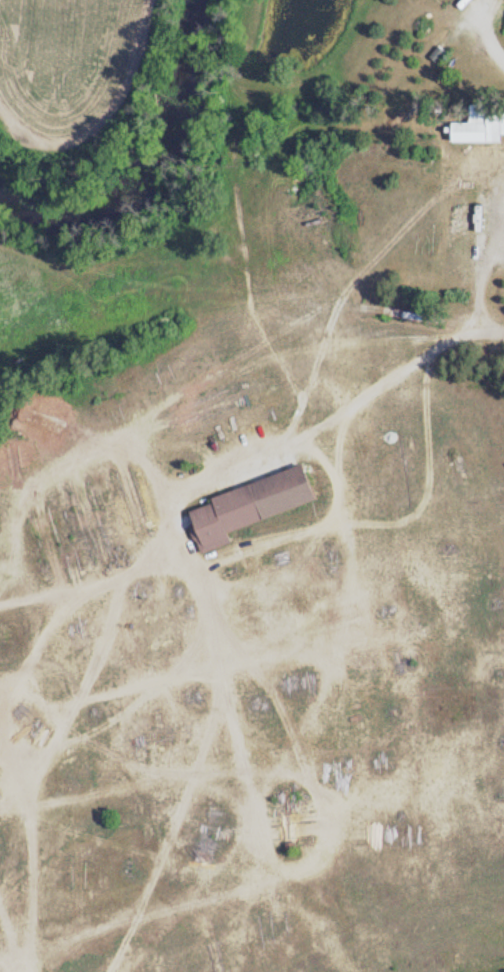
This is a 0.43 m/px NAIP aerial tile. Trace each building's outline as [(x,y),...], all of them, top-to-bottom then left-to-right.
[(474,104),(474,123),(456,123),(456,142),(503,142),(503,104),(474,104)] [(321,502),(310,466),(216,495),(218,503),(192,511),(205,552),(234,543),(230,530),(321,502)]
